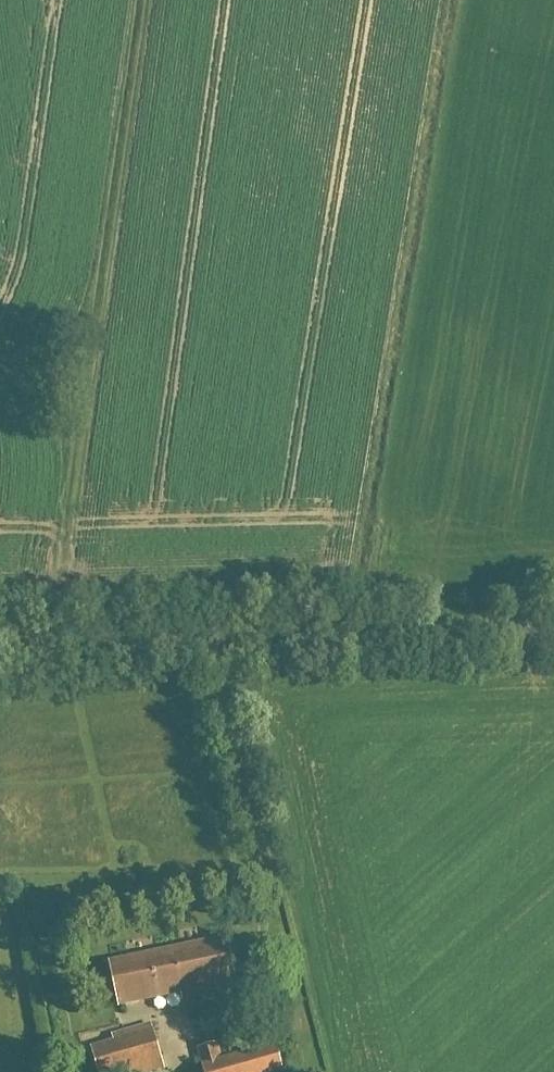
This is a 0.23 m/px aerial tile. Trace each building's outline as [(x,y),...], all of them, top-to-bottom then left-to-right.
[(103,963),(113,1016),(232,996),(223,942),(103,963)] [(92,1071),(170,1071),(158,1028),(86,1048),(92,1071)] [(196,1071),(279,1071),(271,1044),(194,1066),(196,1071)]
